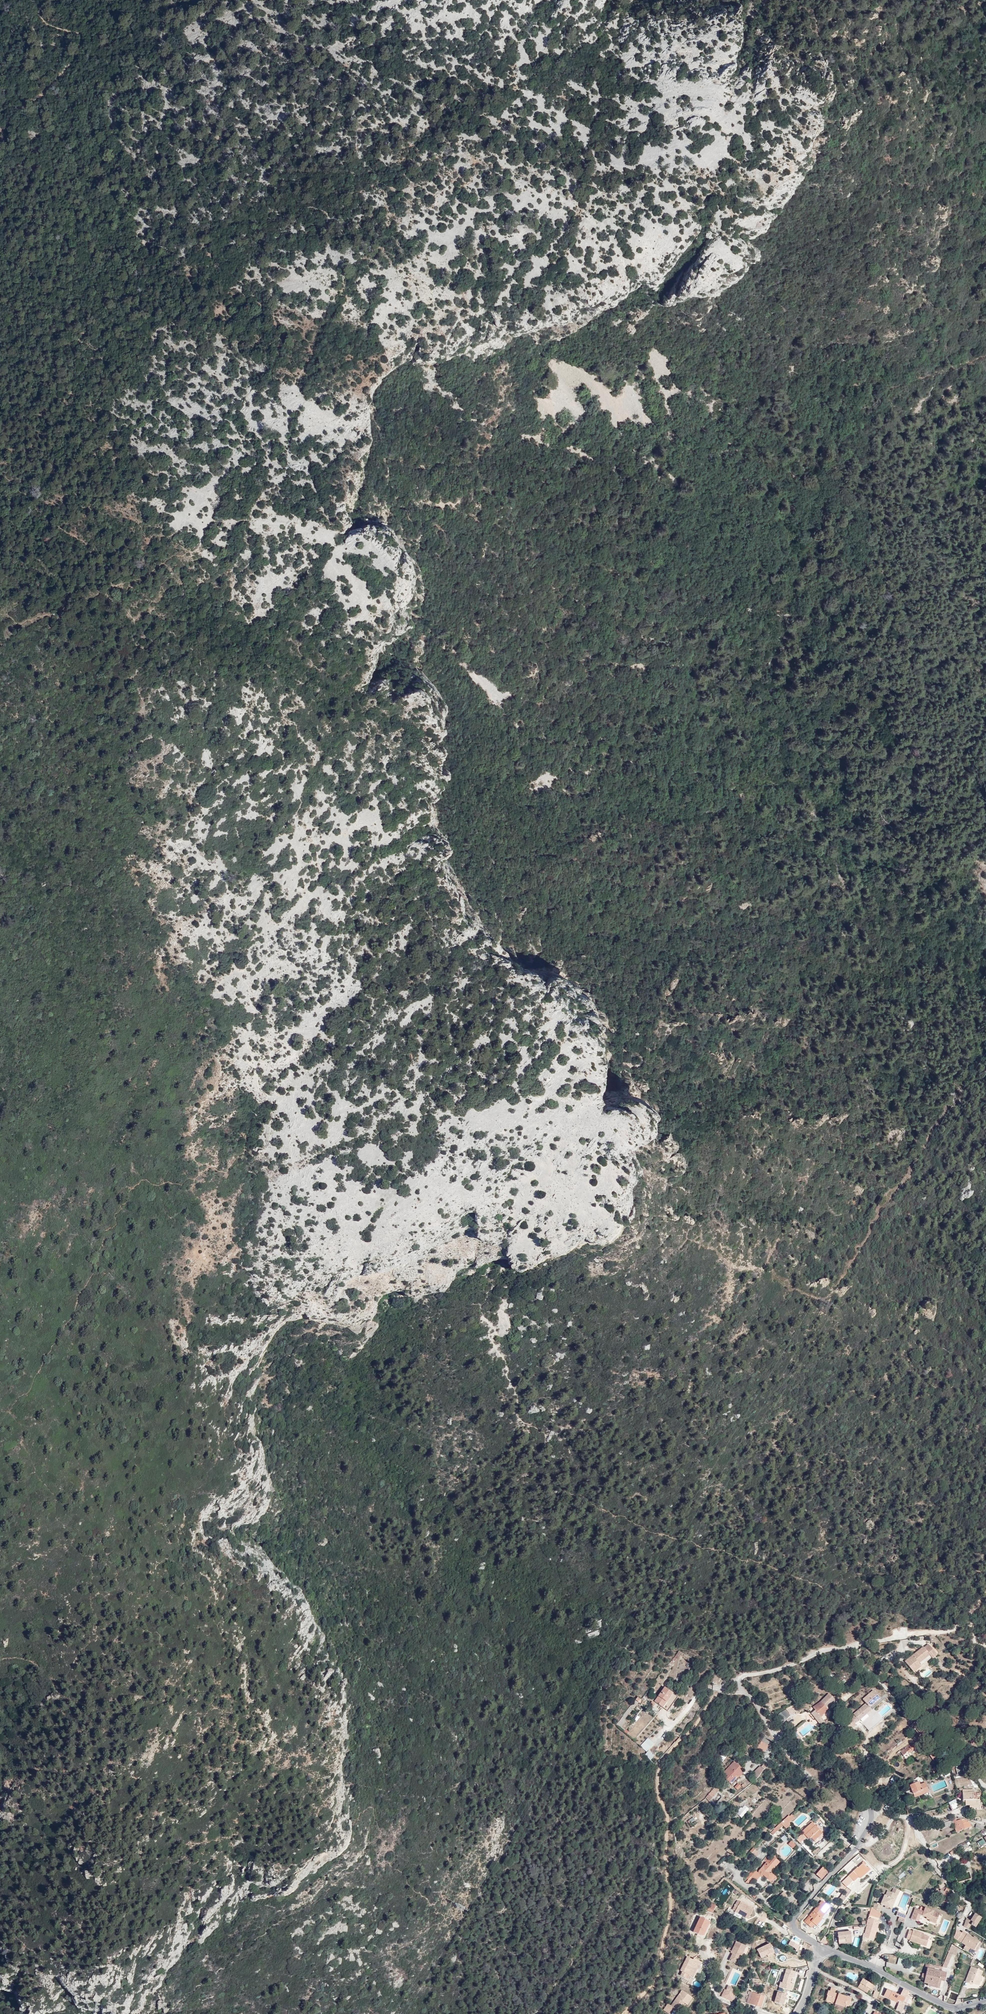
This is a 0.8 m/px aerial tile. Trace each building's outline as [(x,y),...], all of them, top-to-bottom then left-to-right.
[(923,1647),(919,1650),(920,1651),(917,1654),(916,1653),(905,1662),(913,1672),(921,1666),(918,1664),(929,1655),(932,1658),(936,1655),(928,1645),(924,1648),(923,1647)] [(675,1657),(667,1665),(671,1669),(674,1665),(672,1664),(677,1659),(675,1657)] [(678,1697),(666,1688),(655,1702),(668,1711),(678,1697)] [(867,1712),(871,1708),(870,1707),(881,1698),(874,1690),(863,1699),(867,1703),(854,1714),(855,1715),(858,1718),(859,1720),(868,1713),(867,1712)] [(821,1701),(813,1707),(816,1710),(812,1713),(818,1719),(821,1716),(837,1701),(829,1693),(821,1701)] [(624,1719),(638,1702),(636,1700),(635,1699),(623,1715),(624,1715),(616,1725),(620,1728),(621,1727),(626,1720),(624,1719)] [(796,1704),(786,1708),(791,1714),(796,1712),(797,1714),(800,1712),(796,1704)] [(791,1714),(786,1708),(781,1712),(776,1716),(782,1723),(792,1714),(791,1714)] [(854,1721),(852,1717),(846,1721),(851,1729),(857,1726),(854,1721)] [(807,1731),(804,1727),(807,1725),(803,1721),(797,1727),(803,1734),(807,1731)] [(851,1729),(846,1721),(842,1723),(847,1731),(851,1729)] [(927,1732),(917,1723),(913,1726),(923,1735),(924,1734),(927,1732)] [(648,1738),(641,1746),(647,1750),(647,1751),(654,1743),(648,1738)] [(764,1752),(768,1746),(762,1741),(757,1748),(764,1752)] [(955,1747),(949,1741),(946,1745),(951,1750),(955,1747)] [(917,1746),(914,1742),(901,1752),(904,1756),(909,1752),(917,1746)] [(716,1750),(712,1747),(708,1752),(711,1755),(716,1750)] [(934,1761),(940,1756),(936,1751),(930,1755),(934,1761)] [(733,1762),(741,1770),(742,1768),(734,1761),(733,1762)] [(742,1771),(741,1770),(733,1762),(722,1775),(730,1782),(737,1774),(738,1775),(739,1776),(741,1775),(742,1775),(742,1774),(742,1771)] [(764,1769),(760,1766),(753,1773),(758,1778),(764,1769)] [(731,1784),(739,1776),(738,1775),(737,1774),(730,1782),(731,1784)] [(917,1792),(918,1796),(929,1791),(925,1782),(920,1785),(919,1782),(910,1785),(911,1789),(906,1792),(908,1796),(914,1794),(917,1792)] [(706,1797),(706,1798),(709,1801),(719,1790),(715,1786),(706,1797)] [(965,1800),(965,1802),(966,1805),(970,1805),(970,1808),(980,1807),(980,1797),(976,1797),(976,1792),(974,1791),(974,1789),(963,1789),(963,1800),(965,1800)] [(959,1808),(956,1800),(949,1804),(950,1806),(952,1811),(959,1808)] [(739,1813),(742,1816),(751,1810),(748,1806),(739,1813)] [(789,1815),(781,1822),(784,1825),(787,1828),(791,1825),(789,1823),(795,1817),(791,1814),(790,1816),(789,1815)] [(965,1819),(962,1819),(956,1820),(956,1819),(953,1819),(955,1824),(957,1831),(960,1830),(961,1830),(971,1826),(970,1823),(969,1823),(969,1821),(967,1822),(967,1821),(965,1821),(965,1819)] [(781,1822),(771,1834),(773,1835),(777,1830),(778,1831),(784,1825),(781,1822)] [(804,1833),(807,1837),(809,1838),(810,1838),(811,1837),(815,1841),(823,1833),(813,1823),(803,1832),(804,1833)] [(797,1839),(801,1843),(807,1837),(804,1833),(797,1839)] [(750,1876),(753,1878),(755,1880),(759,1875),(760,1876),(762,1874),(767,1879),(768,1879),(770,1879),(772,1878),(773,1877),(772,1874),(770,1872),(779,1862),(774,1857),(772,1860),(769,1864),(766,1862),(757,1872),(755,1871),(750,1876)] [(858,1867),(842,1882),(847,1886),(853,1880),(855,1881),(859,1877),(861,1878),(871,1869),(868,1866),(867,1867),(865,1865),(867,1863),(864,1861),(862,1863),(863,1863),(859,1868),(858,1867)] [(828,1872),(823,1867),(816,1874),(821,1879),(828,1872)] [(745,1877),(747,1879),(750,1876),(755,1871),(753,1869),(745,1877)] [(845,1895),(843,1893),(842,1895),(839,1899),(843,1902),(846,1898),(852,1891),(844,1885),(843,1885),(840,1883),(837,1886),(841,1888),(845,1891),(845,1890),(847,1892),(845,1895)] [(901,1889),(895,1887),(892,1892),(888,1890),(887,1895),(885,1894),(881,1903),(892,1908),(894,1905),(892,1904),(897,1894),(898,1894),(898,1895),(901,1889)] [(950,1895),(941,1889),(939,1891),(937,1890),(935,1895),(941,1899),(938,1904),(942,1906),(945,1902),(946,1902),(950,1895)] [(740,1902),(737,1901),(732,1909),(736,1910),(735,1911),(748,1919),(754,1909),(747,1905),(746,1905),(744,1904),(740,1902)] [(830,1908),(822,1901),(804,1922),(812,1928),(815,1924),(817,1926),(823,1919),(822,1917),(830,1908)] [(873,1907),(880,1912),(883,1905),(876,1902),(873,1907)] [(716,1905),(711,1903),(707,1910),(712,1912),(716,1905)] [(867,1925),(864,1934),(868,1935),(868,1936),(872,1937),(874,1929),(875,1929),(876,1925),(871,1923),(872,1919),(877,1920),(881,1914),(871,1908),(871,1909),(868,1920),(867,1925)] [(930,1918),(930,1919),(929,1921),(936,1923),(939,1913),(925,1908),(924,1911),(915,1908),(911,1919),(918,1921),(920,1914),(923,1915),(926,1917),(930,1918)] [(975,1921),(978,1915),(976,1913),(971,1920),(968,1917),(965,1926),(969,1928),(972,1924),(974,1926),(975,1921)] [(982,1918),(978,1915),(975,1921),(974,1926),(976,1927),(982,1918)] [(703,1936),(710,1921),(700,1917),(693,1932),(703,1936)] [(921,1934),(921,1932),(913,1930),(913,1931),(909,1930),(906,1938),(910,1939),(910,1941),(926,1946),(929,1937),(923,1935),(921,1934)] [(966,1945),(970,1935),(964,1931),(958,1939),(966,1945)] [(852,1943),(851,1932),(838,1933),(839,1944),(852,1943)] [(979,1941),(970,1935),(966,1945),(974,1950),(979,1941)] [(733,1952),(732,1953),(729,1960),(735,1963),(739,1955),(741,1956),(745,1946),(732,1940),(727,1949),(731,1951),(733,1952)] [(797,1952),(799,1946),(790,1940),(788,1944),(796,1949),(795,1951),(797,1952)] [(767,1955),(774,1952),(770,1944),(757,1950),(761,1958),(767,1955)] [(952,1944),(942,1966),(947,1967),(956,1947),(952,1944)] [(692,1962),(693,1960),(687,1957),(680,1970),(682,1971),(680,1975),(686,1978),(687,1974),(693,1977),(697,1968),(694,1967),(695,1963),(692,1962)] [(694,1958),(693,1960),(692,1962),(695,1963),(694,1967),(697,1968),(698,1969),(702,1962),(694,1958)] [(905,1968),(904,1972),(909,1973),(912,1962),(898,1959),(896,1965),(905,1968)] [(942,1966),(926,1963),(925,1968),(927,1968),(941,1972),(942,1966)] [(979,1981),(981,1976),(983,1971),(971,1967),(965,1981),(969,1983),(970,1981),(973,1981),(972,1982),(979,1985),(980,1981),(979,1981)] [(785,1968),(779,1987),(792,1991),(798,1972),(785,1968)] [(941,1972),(927,1968),(926,1974),(925,1978),(924,1982),(928,1983),(943,1987),(946,1973),(941,1972)] [(863,1979),(858,1988),(866,1993),(869,1989),(871,1990),(874,1986),(863,1979)] [(836,1989),(831,1988),(830,1991),(828,1991),(826,1995),(827,1995),(826,1999),(835,2003),(835,2004),(844,2007),(845,2005),(848,2006),(851,1998),(847,1996),(847,1997),(834,1993),(836,1989)] [(892,1992),(889,1999),(897,2003),(899,2000),(904,2002),(907,2004),(909,1998),(910,1997),(907,1995),(909,1992),(904,1989),(900,1996),(892,1992)] [(682,1991),(671,2006),(668,2004),(663,2011),(667,2013),(670,2013),(674,2009),(678,2012),(684,2004),(687,2006),(692,1999),(682,1991)] [(764,1996),(750,1991),(746,2003),(760,2008),(764,1996)] [(777,1991),(773,2002),(783,2005),(787,1994),(777,1991)] [(902,2012),(905,2004),(899,2002),(896,2010),(902,2012)]
